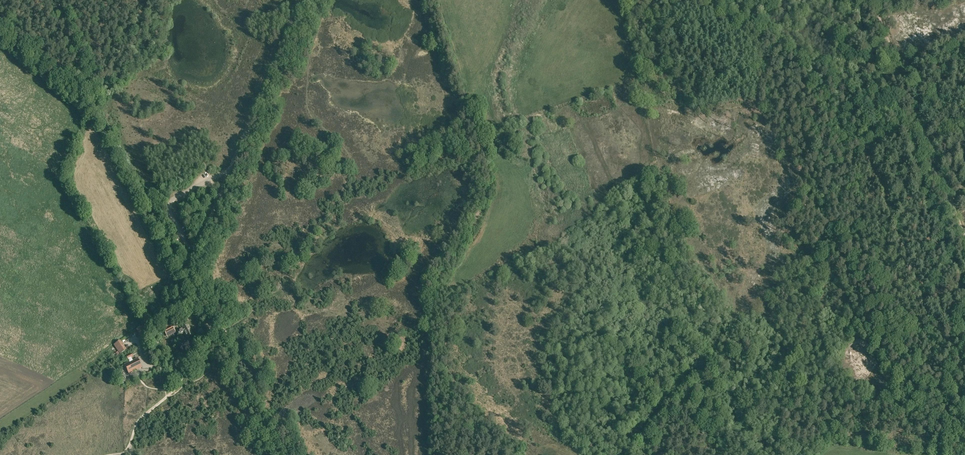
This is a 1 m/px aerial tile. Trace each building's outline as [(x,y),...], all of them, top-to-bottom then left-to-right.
[(163,335),(174,330),(172,325),(161,331),(163,335)] [(187,338),(193,335),(190,329),(188,325),(182,328),(177,331),(179,335),(184,333),(187,338)] [(114,345),(120,354),(125,350),(119,341),(114,345)] [(142,367),(137,358),(124,364),(129,374),(142,367)]
